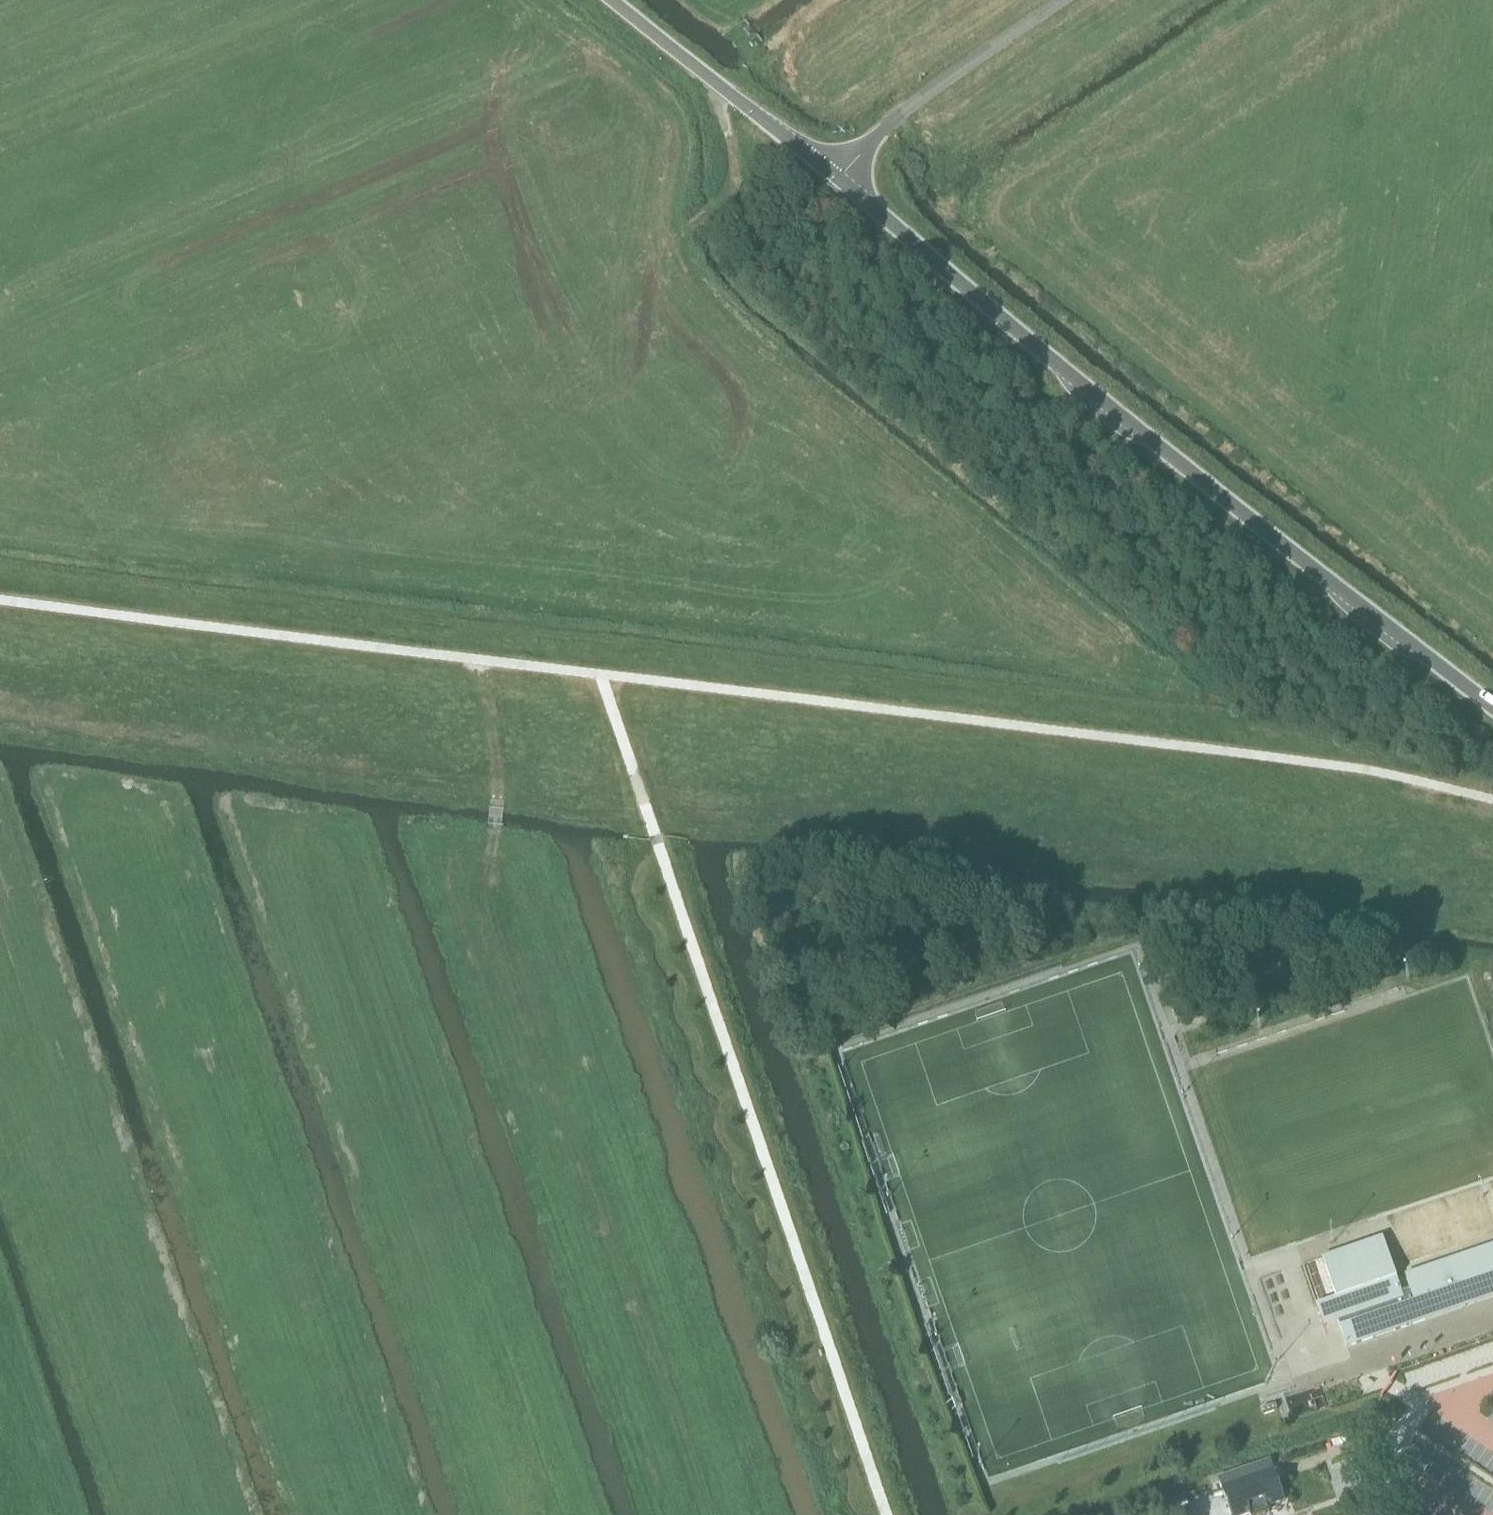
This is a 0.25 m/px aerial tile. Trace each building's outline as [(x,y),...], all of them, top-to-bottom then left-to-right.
[(1316,1306),(1325,1328),(1345,1321),(1346,1326),(1340,1328),(1347,1348),(1412,1326),(1411,1321),(1423,1317),(1424,1322),(1492,1298),(1492,1246),(1396,1279),(1384,1244),(1382,1238),(1322,1258),(1336,1299),(1316,1306)] [(1220,1487),(1230,1514),(1246,1514),(1286,1501),(1274,1468),(1220,1487)]
